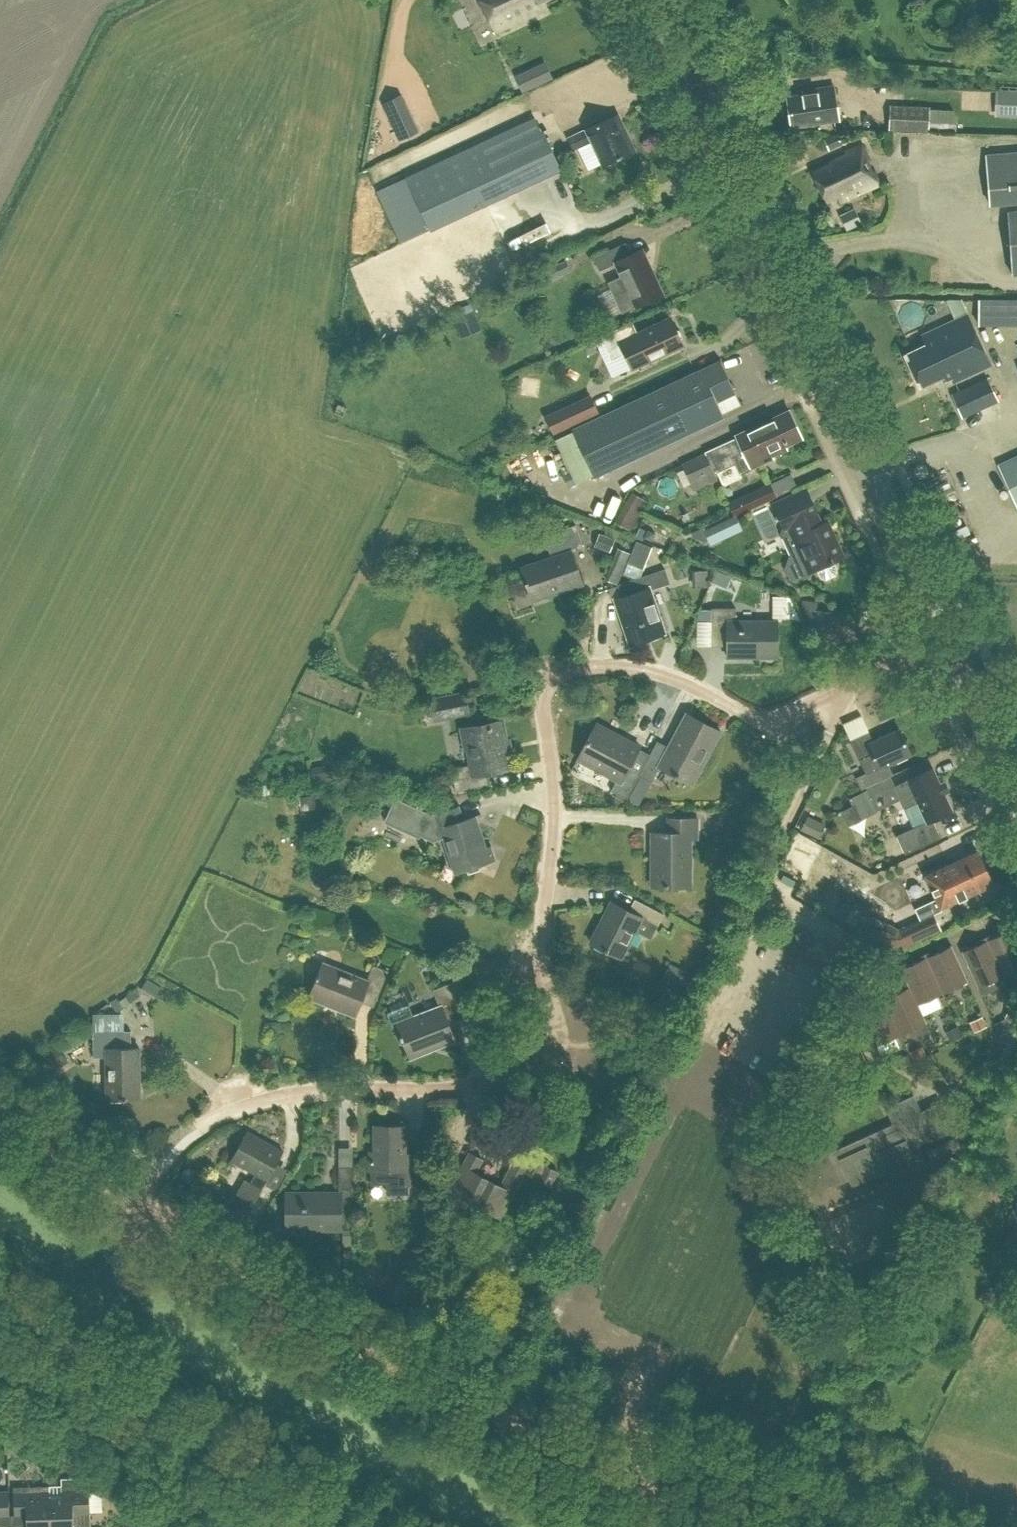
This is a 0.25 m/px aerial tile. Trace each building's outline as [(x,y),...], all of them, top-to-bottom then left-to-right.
[(495,31),(538,11),(535,3),(542,0),(481,0),(495,31)] [(545,63),(534,68),(541,82),(552,77),(545,63)] [(788,97),(790,107),(792,126),(838,119),(833,86),(801,91),(802,94),(788,97)] [(995,91),(995,117),(1016,118),(1016,91),(995,91)] [(930,107),(891,105),(889,130),(893,130),(929,132),(930,107)] [(411,116),(393,125),(400,139),(418,131),(411,116)] [(431,230),(504,196),(561,169),(543,131),(540,132),(533,117),(406,177),(406,178),(377,192),(401,243),(430,229),(431,230)] [(634,150),(620,120),(612,123),(610,117),(567,137),(573,149),(591,140),(603,165),(634,150)] [(843,143),(838,133),(824,140),(828,150),(843,143)] [(869,159),(862,145),(837,156),(838,158),(829,162),(830,164),(813,172),(826,201),(837,196),(840,202),(880,184),(874,171),(872,172),(867,160),(869,159)] [(903,157),(915,160),(918,148),(906,145),(903,157)] [(990,205),(1016,203),(1016,153),(986,156),(990,205)] [(1013,274),(1016,274),(1016,210),(1008,211),(1013,274)] [(494,222),(502,240),(512,236),(504,218),(494,222)] [(621,312),(636,306),(663,293),(643,249),(628,255),(622,244),(594,257),(600,270),(616,262),(623,277),(608,283),(621,312)] [(554,278),(572,271),(567,260),(549,267),(548,265),(535,270),(539,281),(553,275),(554,278)] [(978,299),(978,323),(1016,324),(1016,300),(978,299)] [(452,317),(459,333),(479,324),(472,308),(452,317)] [(991,364),(968,313),(927,332),(925,344),(905,354),(920,386),(944,375),(946,380),(952,377),(954,381),(991,364)] [(600,335),(611,359),(625,353),(631,367),(683,343),(681,340),(683,336),(680,330),(676,328),(671,318),(638,333),(632,321),(600,335)] [(723,415),(716,400),(734,392),(720,361),(573,430),(594,475),(723,415)] [(998,401),(987,377),(952,393),(963,417),(998,401)] [(554,434),(600,413),(592,395),(546,415),(554,434)] [(788,409),(747,428),(735,434),(736,436),(704,451),(681,462),(690,483),(716,471),(723,485),(741,476),(739,473),(752,467),(773,457),(772,455),(787,448),(786,445),(801,438),(788,409)] [(523,434),(540,426),(536,417),(519,425),(523,434)] [(557,439),(577,483),(593,475),(573,431),(557,439)] [(1016,457),(997,466),(1016,508),(1016,457)] [(528,471),(525,481),(553,489),(556,480),(528,471)] [(944,479),(950,505),(969,501),(964,475),(944,479)] [(735,515),(774,496),(768,483),(729,502),(735,515)] [(836,568),(833,561),(843,556),(827,521),(814,527),(810,517),(817,513),(805,488),(772,503),(784,528),(789,526),(793,536),(792,537),(801,557),(787,563),(786,567),(790,577),(794,578),(816,568),(820,575),(822,578),(825,579),(835,575),(836,571),(836,568)] [(631,530),(648,501),(633,492),(616,521),(631,530)] [(714,525),(712,526),(718,539),(720,538),(729,534),(723,521),(714,525)] [(985,539),(1000,531),(996,523),(981,530),(985,539)] [(567,539),(548,545),(548,546),(552,557),(521,567),(526,581),(525,581),(526,584),(527,584),(532,599),(583,582),(572,550),(583,547),(576,525),(563,529),(567,539)] [(670,583),(665,569),(618,584),(622,597),(616,599),(630,643),(664,632),(649,590),(670,583)] [(816,601),(803,600),(803,609),(811,610),(809,629),(828,631),(830,612),(827,612),(827,611),(815,609),(816,601)] [(699,609),(688,637),(712,637),(712,645),(728,645),(728,657),(777,657),(777,620),(736,621),(736,608),(712,608),(712,609),(699,609)] [(435,721),(471,714),(467,691),(431,697),(435,721)] [(686,713),(669,746),(657,740),(626,798),(627,799),(639,776),(650,782),(659,766),(692,783),(720,730),(686,713)] [(506,745),(501,720),(487,723),(487,726),(467,730),(473,763),(451,768),(455,791),(489,784),(487,772),(507,768),(503,746),(506,745)] [(657,740),(648,756),(637,750),(639,746),(595,723),(577,758),(617,779),(611,790),(626,798),(657,740)] [(851,741),(866,773),(910,753),(899,729),(872,742),(868,733),(851,741)] [(940,783),(933,767),(894,785),(904,808),(917,802),(926,821),(896,835),(904,853),(940,837),(932,819),(952,810),(944,793),(948,791),(944,781),(940,783)] [(385,768),(377,769),(379,779),(386,778),(385,768)] [(850,798),(860,819),(879,810),(868,789),(850,798)] [(420,832),(434,838),(437,837),(437,838),(444,836),(456,873),(496,859),(491,845),(485,847),(474,815),(464,818),(460,805),(431,814),(397,799),(387,820),(419,834),(420,832)] [(697,838),(697,818),(668,818),(668,832),(652,832),(652,886),(690,886),(690,838),(697,838)] [(824,827),(806,818),(801,829),(819,838),(824,827)] [(816,875),(822,853),(807,848),(800,871),(816,875)] [(935,898),(914,908),(919,920),(944,908),(943,906),(992,883),(977,851),(924,875),(935,898)] [(783,874),(780,880),(793,886),(796,881),(796,880),(783,874)] [(657,925),(663,914),(635,899),(630,910),(612,901),(591,942),(621,957),(642,917),(657,925)] [(899,950),(918,941),(910,924),(900,928),(885,921),(876,938),(899,950)] [(821,962),(832,957),(822,938),(812,943),(805,928),(794,934),(795,936),(803,954),(821,962)] [(990,935),(986,937),(1003,975),(1016,969),(1016,938),(1013,928),(994,936),(990,935)] [(986,937),(982,939),(980,943),(962,951),(981,994),(997,987),(998,983),(996,979),(1003,975),(986,937)] [(934,953),(929,952),(925,954),(943,992),(968,981),(952,945),(934,953)] [(925,954),(921,956),(919,960),(901,968),(909,987),(910,986),(918,1004),(943,992),(925,954)] [(373,1006),(387,970),(373,964),(366,980),(322,963),(309,996),(355,1015),(360,1001),(373,1006)] [(678,970),(667,990),(683,999),(695,979),(678,970)] [(449,1023),(461,1018),(448,984),(433,989),(439,1006),(414,1016),(409,1003),(386,1012),(392,1026),(397,1023),(401,1034),(400,1035),(401,1039),(403,1038),(410,1056),(455,1039),(449,1023)] [(910,986),(909,987),(897,992),(892,994),(887,993),(883,995),(901,1033),(908,1030),(910,1035),(914,1036),(930,1029),(918,1004),(910,986)] [(853,1007),(850,1009),(852,1013),(856,1021),(861,1023),(865,1021),(876,1045),(901,1033),(883,995),(879,997),(877,1001),(859,1009),(853,1007)] [(93,1031),(93,1053),(93,1056),(106,1056),(106,1096),(100,1096),(100,1098),(120,1097),(120,1098),(126,1098),(126,1097),(139,1097),(139,1079),(138,1079),(138,1070),(139,1070),(139,1047),(131,1047),(131,1031),(93,1031)] [(914,1036),(901,1041),(907,1056),(919,1052),(914,1036)] [(929,1130),(949,1121),(939,1100),(909,1114),(901,1098),(884,1106),(892,1122),(827,1152),(827,1151),(800,1164),(813,1191),(830,1183),(831,1186),(849,1179),(851,1184),(869,1176),(870,1179),(887,1171),(890,1177),(907,1170),(909,1173),(927,1164),(913,1135),(928,1128),(929,1130)] [(419,1154),(405,1154),(405,1125),(375,1125),(375,1152),(371,1152),(371,1169),(371,1183),(399,1183),(419,1183),(419,1154)] [(255,1174),(251,1182),(245,1179),(226,1211),(244,1221),(283,1151),(247,1131),(231,1160),(255,1174)] [(329,1136),(328,1157),(343,1157),(343,1136),(329,1136)] [(501,1219),(525,1172),(511,1164),(500,1185),(475,1172),(482,1159),(468,1152),(448,1191),(501,1219)] [(558,1172),(545,1165),(538,1178),(551,1185),(558,1172)] [(287,1228),(287,1232),(317,1232),(317,1228),(340,1228),(340,1216),(353,1216),(353,1166),(339,1166),(339,1193),(287,1193),(287,1223),(287,1228)] [(931,1185),(931,1184),(938,1181),(933,1171),(933,1170),(926,1174),(931,1185)] [(1016,1226),(1016,1199),(1006,1220),(1016,1226)] [(344,1228),(343,1238),(353,1238),(353,1228),(344,1228)] [(385,1301),(409,1312),(423,1282),(400,1271),(385,1301)] [(13,1410),(13,1426),(25,1425),(25,1410),(13,1410)] [(81,1476),(62,1477),(62,1489),(62,1485),(49,1485),(51,1526),(74,1526),(74,1521),(90,1520),(89,1488),(88,1476),(81,1476)] [(27,1522),(27,1526),(51,1526),(49,1485),(14,1486),(15,1523),(27,1522)] [(10,1523),(9,1491),(0,1491),(0,1523),(10,1523)]
